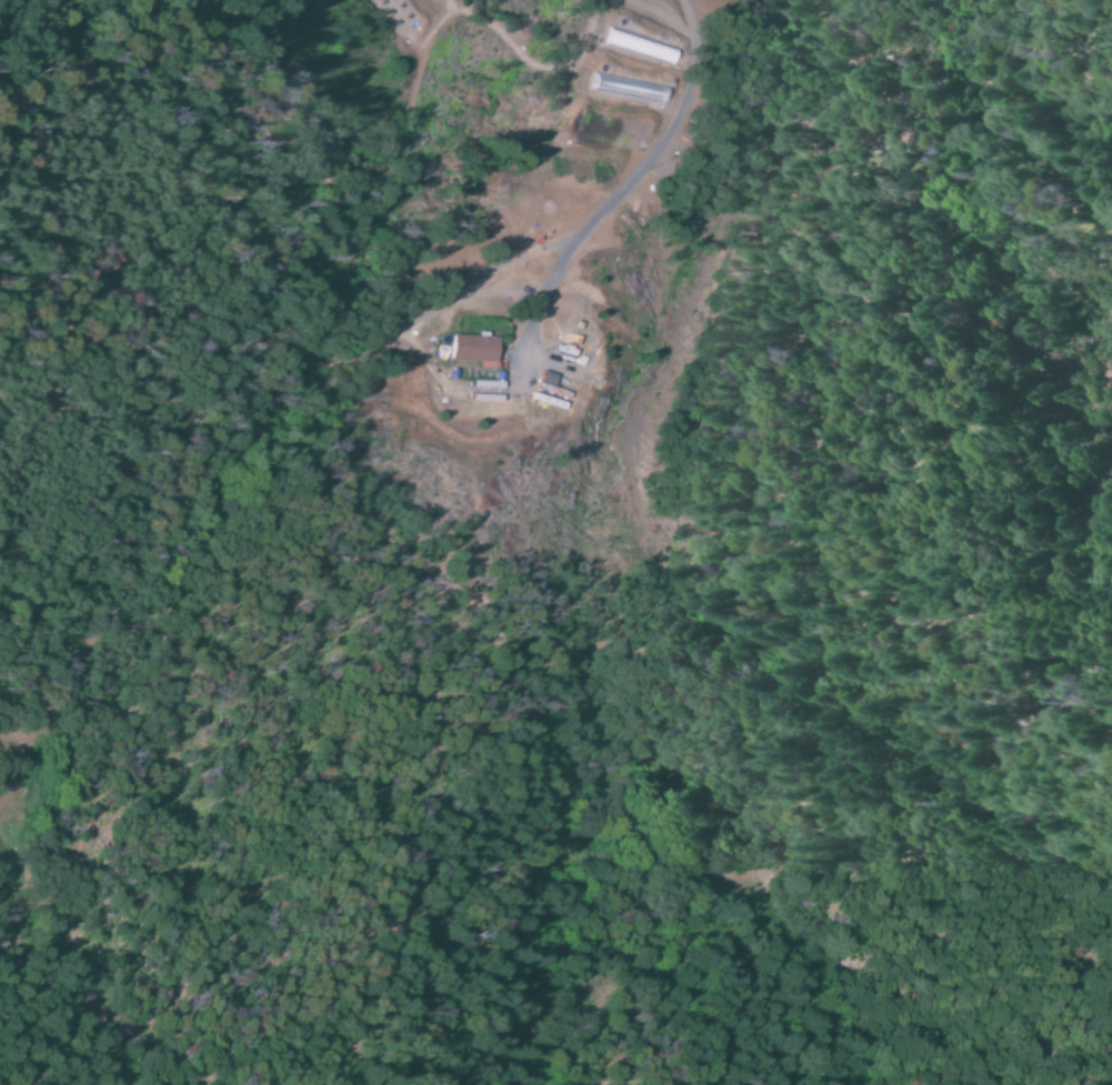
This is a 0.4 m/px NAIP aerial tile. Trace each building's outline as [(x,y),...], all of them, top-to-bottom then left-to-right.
[(450,361),(477,362),(477,369),(495,369),(496,337),(451,336),(450,361)]
